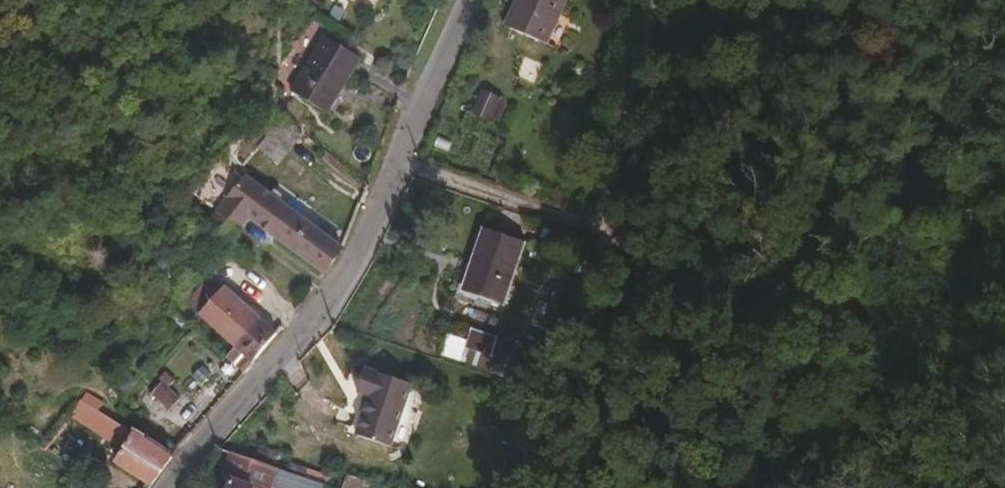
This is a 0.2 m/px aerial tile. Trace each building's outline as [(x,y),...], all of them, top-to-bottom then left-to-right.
[(523,1),(521,0),(515,0),(504,25),(510,28),(523,1)] [(565,0),(523,0),(523,1),(558,16),(565,0)] [(546,44),(558,16),(523,1),(510,28),(546,44)] [(324,111),(357,55),(322,34),(289,90),(324,111)] [(490,120),(500,96),(480,88),(471,112),(490,120)] [(276,159),(299,127),(278,111),(256,144),(276,159)] [(341,247),(277,200),(281,194),(273,188),(269,194),(242,175),(215,210),(237,228),(247,215),(249,215),(324,270),(341,247)] [(237,228),(215,210),(203,226),(224,243),(237,228)] [(503,302),(526,240),(485,225),(472,261),(474,263),(465,288),(503,302)] [(258,317),(221,286),(199,312),(235,344),(258,317)] [(244,370),(275,332),(258,317),(235,344),(226,355),(244,370)] [(492,355),(499,336),(472,326),(465,345),(492,355)] [(510,363),(517,343),(499,336),(492,355),(510,363)] [(393,446),(413,383),(365,367),(357,392),(364,394),(371,396),(365,414),(359,434),(393,446)] [(179,399),(161,382),(149,393),(168,410),(179,399)] [(365,414),(371,396),(364,394),(358,413),(365,414)] [(170,455),(110,417),(80,398),(70,413),(123,447),(116,460),(150,482),(170,455)] [(270,483),(247,475),(252,459),(231,452),(223,476),(231,479),(228,487),(268,487),(270,483)] [(270,483),(275,467),(252,459),(247,475),(270,483)] [(281,487),(287,471),(275,467),(270,483),(281,487)] [(322,484),(287,471),(281,487),(283,487),(321,487),(322,484)] [(368,481),(345,473),(340,487),(366,487),(368,481)]
